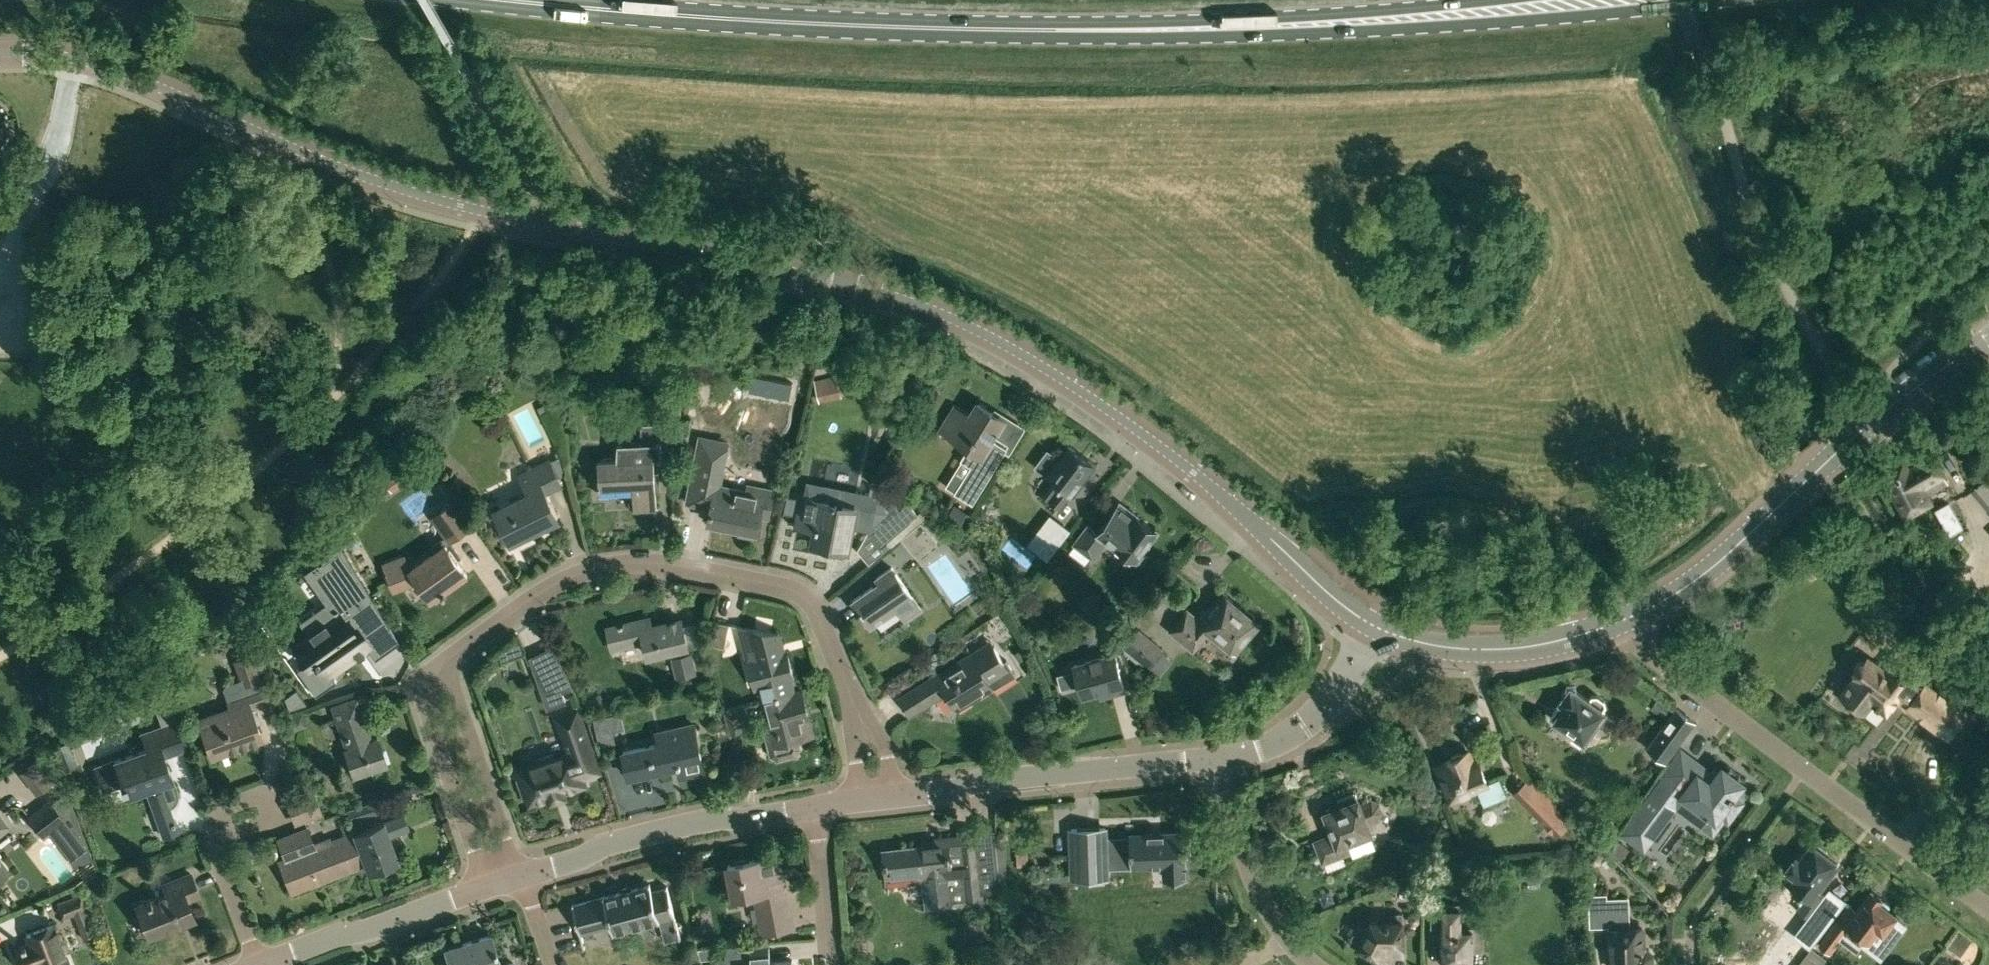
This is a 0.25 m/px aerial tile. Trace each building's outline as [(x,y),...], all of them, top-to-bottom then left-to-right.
[(828,403),(851,397),(848,387),(825,392),(828,403)] [(1006,448),(991,439),(1003,419),(977,402),(969,416),(954,407),(941,429),(969,446),(961,459),(971,465),(955,491),(972,502),(1006,448)] [(598,486),(599,486),(599,494),(633,493),(633,509),(656,508),(654,460),(674,459),(673,425),(658,425),(658,422),(641,423),(640,440),(617,441),(617,457),(598,458),(599,482),(598,482),(598,486)] [(704,501),(712,503),(708,521),(757,531),(760,515),(768,517),(773,490),(761,488),(759,495),(731,489),(731,488),(721,485),(721,487),(717,486),(724,452),(709,449),(710,444),(699,442),(687,502),(703,505),(704,501)] [(1040,493),(1058,507),(1070,492),(1072,494),(1081,483),(1079,481),(1093,463),(1068,444),(1058,458),(1046,449),(1034,465),(1052,478),(1040,493)] [(1881,470),(1904,515),(1930,502),(1926,495),(1948,484),(1928,446),(1903,459),(1881,470)] [(495,511),(509,540),(557,516),(545,492),(560,484),(549,461),(520,475),(529,494),(495,511)] [(1971,491),(1988,512),(1988,475),(1971,491)] [(402,493),(419,485),(414,477),(398,485),(402,493)] [(804,494),(803,494),(797,526),(816,529),(813,543),(846,550),(852,520),(872,524),(886,540),(917,513),(907,501),(899,507),(887,493),(870,485),(869,492),(856,490),(855,490),(807,481),(804,494)] [(394,589),(418,580),(423,587),(432,599),(468,573),(446,544),(473,523),(457,500),(432,517),(446,535),(430,547),(434,552),(410,569),(390,576),(394,589)] [(1130,561),(1133,557),(1138,561),(1149,546),(1147,544),(1157,530),(1136,514),(1134,515),(1118,503),(1098,530),(1089,523),(1074,543),(1076,544),(1072,550),(1086,561),(1090,555),(1093,557),(1107,538),(1119,547),(1115,550),(1130,561)] [(1067,529),(1048,514),(1026,543),(1045,557),(1067,529)] [(939,525),(931,516),(923,522),(931,531),(939,525)] [(937,541),(921,522),(900,538),(918,558),(937,541)] [(384,620),(338,546),(302,572),(334,615),(303,638),(296,643),(310,662),(317,657),(329,673),(368,645),(362,637),(384,620)] [(897,607),(906,620),(921,610),(891,567),(876,577),(879,581),(852,600),(862,614),(864,613),(872,624),(897,607)] [(1213,640),(1227,652),(1231,647),(1237,652),(1240,651),(1249,641),(1249,637),(1261,623),(1225,592),(1212,607),(1211,606),(1198,621),(1187,612),(1172,630),(1195,649),(1208,633),(1215,638),(1213,640)] [(646,618),(606,628),(612,649),(644,641),(647,655),(671,649),(678,677),(695,672),(689,647),(683,625),(682,618),(648,626),(646,618)] [(724,646),(729,622),(715,619),(711,643),(724,646)] [(766,698),(793,692),(791,683),(794,682),(787,653),(783,654),(778,633),(739,626),(746,652),(746,655),(748,663),(755,688),(763,686),(766,698)] [(1148,668),(1164,649),(1138,628),(1123,647),(1148,668)] [(502,660),(523,652),(518,638),(496,647),(502,660)] [(527,656),(542,698),(572,688),(551,645),(527,656)] [(971,653),(898,698),(909,714),(946,692),(956,709),(992,686),(1015,672),(1007,659),(1003,661),(994,647),(975,659),(971,653)] [(229,706),(197,718),(210,756),(262,737),(256,723),(243,685),(260,679),(257,672),(251,654),(234,660),(240,678),(225,684),(223,688),(229,706)] [(1114,654),(1074,665),(1082,696),(1109,688),(1111,694),(1124,691),(1122,685),(1114,654)] [(1854,709),(1857,705),(1864,710),(1872,699),(1886,710),(1895,698),(1906,707),(1909,704),(1947,733),(1964,711),(1925,681),(1924,681),(1890,655),(1881,666),(1867,656),(1864,660),(1859,660),(1854,667),(1856,670),(1852,675),(1853,675),(1840,692),(1848,698),(1845,702),(1854,709)] [(1592,694),(1589,698),(1575,689),(1570,686),(1560,700),(1560,701),(1550,715),(1574,732),(1571,736),(1580,742),(1583,738),(1584,739),(1596,722),(1598,724),(1606,714),(1603,712),(1605,710),(1603,708),(1606,704),(1605,699),(1597,694),(1592,694)] [(284,696),(288,708),(306,702),(295,688),(284,696)] [(766,698),(760,700),(760,701),(765,723),(761,725),(769,756),(776,761),(792,757),(798,750),(796,741),(815,736),(803,689),(793,692),(766,698)] [(1663,717),(1672,705),(1659,696),(1650,708),(1663,717)] [(344,749),(353,775),(386,765),(377,738),(369,740),(360,712),(361,712),(357,697),(332,705),(346,748),(344,749)] [(166,698),(154,703),(162,725),(175,720),(167,698),(166,698)] [(729,734),(744,730),(750,729),(744,703),(723,708),(729,734)] [(1646,746),(1666,762),(1696,721),(1676,705),(1646,746)] [(527,794),(529,798),(582,780),(579,771),(585,768),(583,762),(593,758),(575,707),(556,714),(566,741),(569,740),(572,751),(554,758),(552,753),(536,758),(538,763),(519,770),(521,776),(517,777),(523,795),(527,794)] [(109,760),(95,766),(103,788),(117,783),(122,781),(126,794),(143,788),(151,811),(168,805),(171,803),(173,800),(175,798),(176,795),(176,792),(172,778),(163,753),(184,746),(176,725),(175,720),(162,725),(140,732),(145,744),(108,757),(109,760)] [(629,777),(631,777),(630,776),(670,767),(670,764),(678,762),(681,776),(705,771),(694,724),(658,732),(661,743),(625,751),(625,750),(623,750),(629,777)] [(1715,775),(1680,749),(1663,772),(1669,776),(1656,793),(1652,791),(1622,830),(1639,843),(1649,830),(1652,832),(1662,820),(1658,817),(1678,790),(1706,811),(1699,821),(1701,822),(1700,824),(1709,831),(1710,829),(1712,830),(1723,815),(1727,818),(1731,814),(1732,815),(1739,806),(1738,805),(1741,800),(1734,795),(1734,794),(1733,793),(1743,781),(1737,777),(1740,773),(1730,766),(1727,770),(1722,765),(1715,775)] [(1478,762),(1473,764),(1468,752),(1446,761),(1447,764),(1437,768),(1451,799),(1469,791),(1474,803),(1481,799),(1483,803),(1506,794),(1499,778),(1488,783),(1478,762)] [(1558,828),(1567,818),(1531,780),(1520,790),(1558,828)] [(313,789),(296,795),(304,819),(321,812),(313,789)] [(1360,804),(1355,792),(1337,799),(1340,806),(1325,812),(1334,834),(1316,841),(1323,861),(1348,851),(1345,841),(1370,831),(1366,821),(1378,817),(1381,810),(1378,803),(1371,800),(1360,804)] [(67,822),(63,815),(71,810),(59,793),(50,798),(50,797),(26,815),(44,839),(67,822)] [(346,809),(353,831),(365,863),(368,870),(397,859),(388,836),(408,828),(402,813),(382,821),(382,822),(361,830),(357,819),(375,813),(371,801),(346,809)] [(306,826),(276,837),(284,859),(281,860),(292,890),(365,863),(353,831),(314,846),(306,826)] [(1105,827),(1071,828),(1072,863),(1132,860),(1132,864),(1164,863),(1165,877),(1187,876),(1186,856),(1192,855),(1191,837),(1185,838),(1185,833),(1105,836),(1105,827)] [(920,838),(921,843),(921,847),(883,851),(886,873),(926,869),(930,906),(948,904),(947,888),(964,886),(966,902),(982,900),(981,894),(1001,892),(994,829),(975,832),(974,829),(959,830),(959,836),(933,839),(933,837),(920,838)] [(1818,844),(1814,845),(1813,845),(1800,863),(1795,859),(1786,870),(1793,875),(1788,882),(1804,894),(1793,909),(1808,920),(1827,895),(1817,888),(1836,862),(1825,854),(1826,850),(1818,844)] [(758,892),(765,932),(792,927),(785,887),(780,887),(774,855),(728,864),(734,897),(738,896),(741,901),(751,899),(752,893),(758,892)] [(149,936),(194,918),(187,901),(199,896),(190,873),(163,884),(167,893),(151,899),(150,898),(146,899),(147,901),(137,905),(149,936)] [(573,903),(580,933),(611,925),(613,932),(675,916),(667,885),(652,889),(650,883),(573,903)] [(1890,904),(1881,898),(1881,897),(1871,889),(1856,909),(1850,904),(1820,944),(1829,951),(1849,925),(1884,952),(1906,923),(1895,915),(1896,913),(1890,909),(1890,904)] [(1335,900),(1330,890),(1318,895),(1323,906),(1335,900)] [(84,940),(95,935),(84,908),(85,908),(79,893),(63,900),(63,898),(59,900),(59,901),(57,902),(62,917),(73,912),(84,940)] [(1607,897),(1607,893),(1589,893),(1589,926),(1609,925),(1610,964),(1647,964),(1650,963),(1650,955),(1646,950),(1642,950),(1642,927),(1629,928),(1628,897),(1607,897)] [(1452,964),(1472,964),(1471,949),(1482,949),(1482,927),(1470,927),(1470,930),(1460,930),(1460,910),(1459,910),(1459,903),(1431,904),(1431,927),(1442,927),(1443,960),(1452,959),(1452,964)] [(1394,913),(1394,920),(1371,920),(1367,927),(1361,924),(1354,927),(1351,934),(1350,942),(1386,962),(1390,954),(1402,955),(1402,921),(1402,913),(1394,913)] [(14,949),(21,964),(37,964),(38,964),(66,964),(68,964),(52,924),(26,934),(29,943),(14,949)] [(490,934),(444,948),(450,964),(500,964),(490,934)] [(769,942),(698,948),(698,953),(700,959),(714,958),(715,964),(793,964),(792,959),(770,961),(769,942)]
